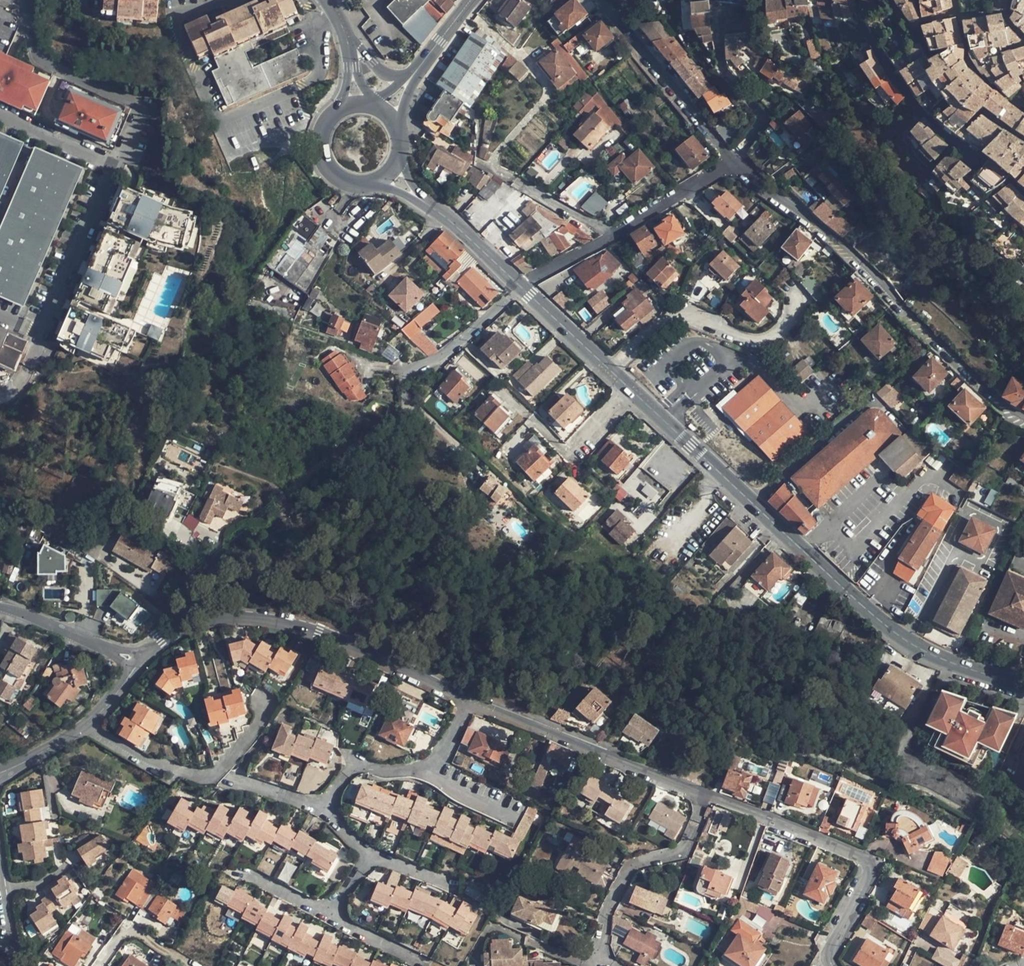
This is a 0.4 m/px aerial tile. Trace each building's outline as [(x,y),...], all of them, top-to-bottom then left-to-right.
[(102,12),(116,14),(115,20),(135,22),(135,24),(141,24),(141,21),(156,22),(158,0),(103,0),(102,12)] [(287,27),(283,19),(297,13),(292,0),(260,0),(223,16),(220,11),(185,27),(198,56),(211,51),(218,68),(212,71),(227,107),(307,71),(299,53),(252,73),(240,48),(287,27)] [(424,7),(419,0),(396,0),(387,9),(411,34),(428,17),(428,16),(421,9),(424,7)] [(424,7),(430,13),(439,23),(455,3),(451,0),(419,0),(424,7)] [(507,0),(501,0),(494,9),(498,12),(507,0)] [(499,16),(501,17),(499,19),(509,26),(510,24),(515,28),(530,8),(519,0),(511,0),(499,16)] [(574,0),(555,15),(555,16),(549,21),(548,22),(559,37),(586,16),(574,0)] [(548,6),(555,15),(574,0),(552,0),(548,6)] [(765,12),(773,11),(773,8),(798,7),(804,6),(808,6),(807,0),(790,0),(785,1),(785,0),(766,0),(765,12)] [(853,0),(832,0),(833,4),(819,5),(823,23),(836,19),(856,14),(853,0)] [(911,0),(893,0),(897,8),(910,21),(916,20),(911,0)] [(919,5),(920,13),(921,18),(930,15),(951,8),(949,0),(941,0),(919,5)] [(991,11),(1006,10),(1007,0),(991,0),(991,11)] [(1023,17),(1023,0),(1021,0),(1013,12),(1009,19),(1015,26),(1018,24),(1023,17)] [(1021,0),(1012,0),(1010,4),(1009,10),(1013,12),(1021,0)] [(692,16),(710,13),(709,4),(709,1),(690,3),(692,16)] [(541,19),(543,22),(547,17),(549,21),(555,16),(555,15),(548,6),(541,19)] [(805,15),(804,6),(798,7),(773,8),(773,11),(765,12),(768,26),(777,25),(776,21),(805,15)] [(411,34),(422,45),(439,23),(430,13),(428,16),(428,17),(411,34)] [(692,30),(694,29),(710,27),(710,13),(692,16),(690,16),(692,30)] [(690,16),(682,18),(684,30),(692,30),(690,16)] [(1007,46),(1003,31),(1000,16),(985,19),(987,33),(989,40),(991,49),(998,48),(1007,46)] [(1018,24),(1015,26),(1023,34),(1023,17),(1018,24)] [(936,37),(943,35),(950,33),(958,30),(954,18),(921,27),(925,40),(936,37)] [(987,33),(985,19),(962,22),(963,39),(966,39),(969,51),(971,51),(975,49),(991,49),(989,40),(987,33)] [(910,31),(902,22),(898,24),(906,33),(910,31)] [(601,23),(584,36),(588,41),(596,51),(613,38),(601,23)] [(657,23),(645,24),(651,40),(654,42),(670,38),(657,23)] [(652,42),(654,42),(651,40),(645,24),(638,25),(652,42)] [(290,32),(287,27),(240,48),(252,73),(299,53),(297,48),(254,67),(247,51),(290,32)] [(709,52),(714,50),(710,27),(694,29),(699,39),(703,44),(709,52)] [(446,91),(463,103),(470,107),(507,53),(507,51),(479,28),(440,86),(446,91)] [(1007,28),(1003,31),(1007,46),(1016,43),(1017,43),(1019,40),(1007,28)] [(954,47),(961,45),(958,30),(950,33),(954,47)] [(918,44),(910,31),(906,33),(915,47),(918,44)] [(584,36),(581,32),(577,35),(582,42),(584,44),(588,41),(584,36)] [(781,80),(795,89),(799,83),(779,69),(779,67),(766,58),(767,56),(746,32),(731,34),(733,38),(735,44),(737,45),(738,51),(746,48),(760,59),(754,66),(760,72),(771,80),(773,77),(780,82),(781,80)] [(946,49),(954,47),(950,33),(943,35),(946,49)] [(739,56),(738,51),(737,45),(735,44),(733,38),(731,34),(725,35),(726,60),(730,59),(737,68),(740,70),(743,71),(747,67),(739,58),(739,56)] [(577,35),(563,46),(564,47),(569,53),(582,42),(577,35)] [(929,53),(946,49),(943,35),(936,37),(925,40),(929,53)] [(670,38),(654,42),(675,60),(685,56),(670,38)] [(559,51),(564,47),(563,46),(558,39),(552,43),(559,51)] [(821,60),(814,40),(807,42),(809,49),(810,49),(814,62),(821,60)] [(669,63),(675,60),(654,42),(652,42),(669,63)] [(899,75),(907,86),(921,75),(931,68),(927,63),(928,62),(925,57),(918,44),(915,47),(903,53),(891,62),(897,71),(892,74),(894,77),(899,75)] [(931,119),(941,127),(962,107),(967,101),(982,84),(974,77),(966,70),(962,62),(962,49),(961,45),(954,47),(946,49),(946,52),(928,62),(927,63),(931,68),(921,75),(907,86),(915,98),(928,91),(938,103),(927,115),(931,119)] [(589,77),(569,53),(564,47),(559,51),(583,82),(589,77)] [(1019,72),(1023,70),(1023,47),(1018,50),(1017,49),(1010,52),(1019,72)] [(998,48),(991,49),(975,49),(971,51),(969,51),(969,54),(969,56),(973,64),(982,76),(983,75),(1003,64),(1000,55),(999,52),(998,48)] [(871,83),(885,73),(874,56),(872,50),(863,53),(866,61),(860,66),(871,83)] [(35,64),(0,51),(0,99),(37,113),(49,79),(32,73),(35,64)] [(556,51),(541,64),(554,80),(552,82),(557,89),(575,74),(556,51)] [(1000,55),(1003,64),(1007,75),(1009,78),(1012,80),(1017,77),(1020,75),(1019,72),(1010,52),(1000,55)] [(713,88),(706,80),(703,77),(706,74),(702,68),(698,71),(685,56),(675,60),(669,63),(699,99),(702,96),(711,89),(713,88)] [(518,61),(508,72),(519,82),(528,71),(518,61)] [(538,66),(552,82),(554,80),(541,64),(538,66)] [(1003,64),(983,75),(991,85),(993,84),(1007,75),(1003,64)] [(889,80),(885,73),(871,83),(886,105),(893,101),(897,105),(905,97),(901,94),(889,80)] [(1007,75),(993,84),(1002,93),(1008,98),(1019,88),(1017,85),(1020,83),(1017,77),(1012,80),(1009,78),(1007,75)] [(802,80),(799,83),(795,89),(804,95),(810,85),(802,80)] [(953,136),(963,127),(969,121),(982,106),(992,93),(982,84),(967,101),(962,107),(941,127),(953,136)] [(713,88),(711,89),(723,107),(721,109),(726,116),(737,109),(732,102),(728,104),(724,98),(721,95),(720,95),(715,86),(713,88)] [(711,89),(702,96),(714,113),(721,109),(723,107),(711,89)] [(68,91),(57,121),(107,139),(118,109),(68,91)] [(446,91),(439,100),(457,112),(459,109),(463,103),(446,91)] [(585,106),(590,100),(593,97),(587,92),(579,101),(585,106)] [(618,118),(597,93),(593,97),(590,100),(595,106),(599,110),(601,108),(615,121),(618,118)] [(982,106),(997,118),(1006,105),(992,93),(982,106)] [(439,100),(432,110),(448,121),(450,123),(457,112),(439,100)] [(585,106),(584,106),(590,111),(595,106),(590,100),(585,106)] [(997,118),(1005,124),(1015,111),(1006,105),(997,118)] [(613,122),(615,121),(601,108),(599,110),(595,114),(594,114),(587,122),(585,120),(577,129),(579,131),(585,136),(580,142),(589,150),(609,128),(609,127),(610,127),(614,123),(613,122)] [(447,122),(448,121),(432,110),(422,124),(437,135),(442,128),(446,131),(450,124),(447,122)] [(738,120),(742,117),(738,111),(733,114),(738,120)] [(784,123),(798,140),(805,133),(812,139),(815,136),(817,131),(812,127),(798,111),(785,122),(784,123)] [(1005,124),(1014,130),(1023,118),(1015,111),(1005,124)] [(776,130),(784,123),(785,122),(780,116),(770,124),(776,130)] [(981,152),(1001,132),(988,123),(979,116),(966,129),(963,127),(953,136),(959,140),(960,139),(981,152)] [(922,147),(935,136),(933,133),(935,130),(924,117),(910,132),(922,147)] [(725,118),(714,127),(729,146),(741,137),(725,118)] [(1023,118),(1014,130),(1023,137),(1023,118)] [(0,130),(0,192),(23,140),(0,130)] [(574,136),(580,142),(585,136),(579,131),(574,136)] [(1005,181),(1007,178),(1009,176),(1008,174),(1023,156),(1023,146),(1021,144),(1001,132),(981,152),(989,159),(987,161),(985,164),(1005,181)] [(810,145),(813,140),(812,139),(805,133),(798,140),(804,145),(807,148),(810,145)] [(572,144),(564,136),(559,140),(567,149),(572,144)] [(922,147),(933,159),(934,160),(947,146),(935,136),(922,147)] [(677,150),(692,170),(709,157),(693,137),(677,150)] [(908,154),(899,138),(894,141),(903,157),(908,154)] [(489,148),(491,141),(482,140),(482,147),(489,148)] [(33,143),(0,222),(0,296),(21,305),(84,164),(33,143)] [(469,163),(452,154),(435,145),(426,159),(430,161),(429,162),(438,168),(440,165),(459,176),(459,175),(463,177),(468,168),(466,167),(469,163)] [(798,151),(801,154),(807,148),(804,145),(798,151)] [(456,147),(452,154),(469,163),(473,156),(456,147)] [(480,158),(488,161),(490,155),(487,153),(489,148),(482,147),(481,147),(480,158)] [(930,163),(933,159),(922,147),(918,151),(930,163)] [(653,168),(639,151),(627,161),(620,167),(621,169),(634,184),(653,168)] [(926,179),(929,183),(935,190),(936,189),(942,183),(950,176),(948,174),(959,162),(950,154),(939,164),(932,173),(926,179)] [(627,161),(622,155),(608,168),(614,175),(621,169),(620,167),(627,161)] [(1013,179),(1023,169),(1023,168),(1023,156),(1008,174),(1009,176),(1013,179)] [(434,174),(438,168),(429,162),(425,169),(434,174)] [(812,170),(818,177),(826,169),(819,162),(812,170)] [(962,178),(970,172),(959,162),(948,174),(950,176),(942,183),(954,195),(962,187),(966,191),(970,187),(962,178)] [(976,175),(989,187),(999,182),(1001,184),(1005,181),(985,164),(976,175)] [(484,186),(489,178),(474,168),(471,173),(474,175),(469,182),(472,184),(472,185),(480,190),(484,186)] [(797,175),(791,168),(784,174),(788,181),(797,175)] [(825,202),(836,214),(842,207),(852,198),(841,186),(844,183),(838,177),(835,179),(826,169),(818,177),(828,187),(827,187),(833,194),(825,202)] [(480,194),(489,199),(498,184),(490,179),(480,194)] [(989,187),(992,189),(992,190),(997,187),(1001,184),(999,182),(989,187)] [(925,186),(931,194),(935,190),(929,183),(925,186)] [(992,190),(992,189),(988,192),(991,197),(995,200),(1001,206),(1004,209),(1019,193),(1010,184),(1001,191),(997,187),(992,190)] [(170,208),(124,188),(120,198),(122,199),(115,214),(113,213),(109,223),(154,242),(182,249),(191,213),(170,208)] [(720,198),(718,196),(711,203),(729,220),(741,207),(726,192),(723,195),(720,198)] [(1023,205),(1023,197),(1019,193),(1004,209),(1001,206),(995,212),(998,214),(1011,216),(1013,218),(1023,205)] [(596,205),(601,210),(607,203),(598,194),(585,207),(590,211),(596,205)] [(825,202),(820,197),(809,208),(813,212),(825,202)] [(991,197),(986,202),(990,206),(995,200),(991,197)] [(853,228),(836,214),(825,202),(813,212),(814,213),(826,224),(843,237),(845,236),(853,228)] [(595,216),(601,210),(596,205),(590,211),(595,216)] [(1013,218),(1020,224),(1023,219),(1023,205),(1013,218)] [(545,238),(550,236),(565,226),(568,224),(539,210),(536,207),(534,209),(535,211),(530,216),(531,217),(510,236),(512,239),(518,246),(520,248),(539,231),(545,238)] [(759,213),(754,208),(748,215),(753,220),(759,213)] [(299,216),(263,264),(305,294),(328,253),(337,239),(303,213),(299,216)] [(664,224),(655,230),(665,246),(683,235),(672,216),(663,222),(664,224)] [(761,216),(744,234),(759,248),(776,230),(761,216)] [(730,224),(726,228),(730,233),(734,229),(730,224)] [(817,236),(801,224),(781,248),(797,261),(817,236)] [(569,232),(565,226),(550,236),(561,253),(570,247),(563,236),(569,232)] [(584,244),(592,239),(578,230),(572,227),(570,231),(574,234),(572,236),(584,244)] [(652,234),(649,236),(645,228),(631,236),(641,252),(636,255),(636,256),(627,262),(635,270),(648,262),(647,260),(653,256),(649,250),(658,244),(652,234)] [(726,228),(721,233),(723,235),(731,242),(740,234),(734,229),(730,233),(726,228)] [(860,236),(853,228),(845,236),(852,243),(860,236)] [(135,242),(106,230),(96,253),(98,254),(91,269),(89,269),(76,299),(104,312),(111,296),(117,298),(134,260),(128,257),(135,242)] [(439,264),(447,272),(443,277),(446,280),(447,279),(453,285),(477,262),(445,232),(426,252),(429,255),(424,260),(434,269),(439,264)] [(754,253),(759,248),(744,234),(739,239),(754,253)] [(514,249),(518,246),(512,239),(508,242),(514,249)] [(375,274),(402,255),(392,241),(378,251),(373,244),(359,253),(375,274)] [(667,249),(680,257),(683,252),(670,245),(667,249)] [(603,256),(618,268),(621,265),(607,251),(603,256)] [(709,264),(712,267),(718,273),(726,281),(739,267),(723,251),(709,264)] [(521,254),(510,261),(517,267),(526,262),(521,254)] [(606,279),(606,278),(596,265),(600,262),(611,275),(619,269),(618,268),(603,256),(595,260),(593,259),(586,264),(576,272),(580,277),(580,278),(591,291),(606,279)] [(660,288),(676,272),(663,259),(660,261),(656,266),(647,275),(660,288)] [(844,272),(849,267),(841,260),(836,265),(844,272)] [(574,270),(576,272),(586,264),(585,262),(574,270)] [(606,278),(611,275),(600,262),(596,265),(606,278)] [(791,273),(799,279),(807,269),(800,263),(791,273)] [(437,272),(447,272),(439,264),(434,269),(437,272)] [(715,276),(718,273),(712,267),(709,270),(715,276)] [(472,268),(454,285),(458,288),(461,286),(483,308),(498,294),(472,268)] [(575,276),(572,270),(560,277),(564,282),(575,276)] [(680,275),(676,272),(660,288),(663,291),(680,275)] [(820,297),(825,291),(808,272),(801,282),(816,301),(820,297)] [(851,315),(875,293),(862,279),(855,272),(850,277),(854,281),(836,299),(851,315)] [(639,321),(640,320),(651,311),(653,309),(642,296),(649,290),(641,280),(633,286),(625,293),(628,296),(627,297),(629,299),(620,307),(621,309),(613,317),(625,331),(638,320),(639,321)] [(748,309),(761,321),(769,312),(764,307),(771,299),(765,293),(766,292),(755,281),(741,295),(746,300),(740,306),(746,311),(748,309)] [(319,291),(314,288),(309,296),(315,299),(319,291)] [(587,301),(596,314),(611,303),(602,290),(587,301)] [(820,297),(824,302),(830,296),(825,291),(820,297)] [(340,302),(321,294),(312,316),(332,324),(340,302)] [(313,300),(309,298),(302,309),(307,312),(313,300)] [(854,318),(851,315),(836,299),(832,303),(850,323),(854,318)] [(408,310),(415,318),(423,311),(415,303),(408,310)] [(112,323),(73,306),(58,340),(104,360),(110,346),(121,350),(131,328),(114,320),(112,323)] [(411,340),(423,330),(420,327),(434,315),(428,307),(423,311),(415,318),(411,321),(401,330),(411,340)] [(757,324),(761,321),(748,309),(746,311),(744,313),(757,324)] [(404,313),(411,321),(415,318),(408,310),(404,313)] [(654,315),(651,311),(640,320),(644,324),(654,315)] [(356,341),(361,343),(372,347),(379,329),(378,328),(381,321),(365,315),(356,341)] [(499,326),(495,322),(489,327),(493,331),(499,326)] [(0,323),(0,364),(15,371),(28,341),(5,331),(7,326),(0,323)] [(895,344),(878,326),(862,341),(879,359),(895,344)] [(428,357),(441,351),(423,330),(411,340),(428,357)] [(507,335),(504,337),(499,332),(481,349),(492,359),(496,355),(506,365),(521,350),(507,335)] [(1005,352),(1009,347),(999,339),(995,343),(1005,352)] [(361,343),(359,348),(370,352),(372,347),(361,343)] [(390,350),(386,355),(395,361),(400,356),(390,350)] [(335,351),(322,360),(325,364),(325,366),(348,400),(350,400),(362,399),(366,396),(353,377),(354,376),(354,375),(340,355),(338,355),(335,351)] [(947,373),(952,368),(937,354),(932,359),(947,373)] [(803,358),(790,369),(801,382),(814,371),(803,358)] [(560,369),(552,360),(550,362),(547,359),(545,361),(543,360),(539,364),(537,363),(533,366),(528,360),(513,375),(533,396),(560,369)] [(929,392),(947,373),(932,359),(914,378),(929,392)] [(458,367),(455,371),(462,377),(465,380),(467,381),(469,378),(458,367)] [(460,379),(462,377),(455,371),(439,387),(455,402),(468,387),(463,383),(460,379)] [(752,440),(770,461),(805,430),(760,374),(734,396),(722,406),(752,440)] [(966,381),(960,375),(951,384),(957,390),(966,381)] [(863,392),(870,386),(862,378),(855,384),(863,392)] [(1012,404),(1014,405),(1015,408),(1020,410),(1023,409),(1023,410),(1023,385),(1012,379),(1004,397),(1013,402),(1012,404)] [(968,425),(989,403),(966,381),(957,390),(961,394),(949,407),(968,425)] [(887,382),(877,393),(893,409),(903,398),(887,382)] [(494,392),(491,396),(497,403),(501,399),(494,392)] [(717,405),(750,442),(752,440),(722,406),(734,396),(731,392),(717,405)] [(566,394),(561,399),(556,394),(543,406),(563,427),(582,410),(566,394)] [(497,403),(491,396),(475,414),(494,432),(508,417),(498,407),(495,405),(497,403)] [(920,412),(927,419),(938,408),(927,398),(922,403),(925,406),(920,412)] [(768,501),(804,535),(816,524),(794,497),(802,490),(817,508),(878,455),(902,481),(933,451),(914,438),(908,431),(903,436),(884,415),(881,412),(878,411),(876,410),(873,410),(869,411),(867,413),(784,485),(783,485),(768,501)] [(628,461),(624,457),(621,454),(622,451),(610,440),(596,455),(617,474),(628,461)] [(538,442),(535,445),(541,452),(544,449),(538,442)] [(541,452),(535,445),(517,462),(534,480),(548,467),(540,457),(538,455),(541,452)] [(546,451),(544,449),(541,452),(538,455),(540,457),(546,451)] [(661,463),(658,460),(645,475),(661,489),(655,495),(662,501),(670,491),(665,486),(681,466),(668,455),(661,463)] [(948,481),(964,489),(969,479),(953,471),(948,481)] [(500,509),(511,497),(487,477),(477,488),(481,493),(477,498),(491,511),(496,505),(500,509)] [(568,478),(554,491),(574,511),(588,497),(568,478)] [(180,487),(157,480),(148,508),(171,515),(180,487)] [(616,484),(610,490),(614,494),(619,488),(620,487),(616,484)] [(235,511),(240,501),(223,492),(224,490),(216,485),(199,519),(210,525),(214,516),(221,504),(229,508),(235,511)] [(614,494),(613,495),(618,499),(624,492),(619,488),(614,494)] [(997,493),(992,490),(986,503),(990,505),(997,493)] [(629,502),(632,498),(627,493),(623,497),(629,502)] [(932,495),(917,517),(941,530),(947,519),(954,509),(932,495)] [(244,503),(240,501),(235,511),(239,513),(244,503)] [(222,520),(229,508),(221,504),(214,516),(222,520)] [(615,509),(601,525),(622,545),(634,531),(628,525),(626,526),(621,520),(624,517),(615,509)] [(191,517),(187,524),(194,531),(199,523),(191,517)] [(938,535),(941,530),(917,517),(916,519),(920,521),(916,528),(918,529),(900,557),(898,556),(897,558),(899,559),(894,573),(908,582),(917,569),(938,535)] [(963,541),(971,545),(981,526),(973,522),(963,541)] [(748,535),(737,525),(710,555),(726,570),(751,543),(746,538),(748,535)] [(981,526),(971,545),(982,551),(983,548),(984,549),(987,543),(986,542),(992,531),(981,526)] [(570,528),(566,533),(571,538),(575,533),(570,528)] [(160,556),(151,550),(134,540),(131,544),(124,540),(117,553),(150,573),(152,569),(163,575),(173,559),(162,552),(160,556)] [(40,557),(39,573),(64,574),(63,576),(73,577),(73,559),(46,545),(40,557)] [(106,557),(88,546),(85,553),(103,564),(106,557)] [(153,547),(151,550),(160,556),(162,552),(153,547)] [(782,576),(789,568),(773,554),(746,583),(761,597),(781,575),(782,576)] [(14,564),(6,563),(4,572),(11,574),(14,564)] [(1009,568),(993,605),(996,612),(1022,624),(1023,619),(1023,574),(1009,568)] [(986,581),(969,572),(964,581),(941,625),(960,635),(981,593),(986,581)] [(807,579),(795,595),(792,601),(801,607),(815,586),(807,579)] [(97,593),(97,610),(110,610),(130,624),(141,609),(119,592),(97,593)] [(848,616),(825,607),(814,632),(824,636),(825,633),(838,639),(848,616)] [(9,634),(3,643),(11,648),(0,667),(7,671),(2,680),(0,680),(0,681),(0,697),(7,701),(14,689),(18,691),(39,655),(34,652),(36,649),(9,634)] [(246,662),(248,660),(256,647),(254,646),(244,639),(225,644),(230,660),(239,657),(246,662)] [(266,650),(268,646),(260,641),(259,642),(257,641),(254,646),(256,647),(248,660),(264,670),(267,666),(274,655),(266,650)] [(860,649),(844,642),(841,649),(857,657),(860,649)] [(320,659),(327,649),(319,644),(312,655),(320,659)] [(280,645),(278,649),(286,654),(289,650),(280,645)] [(276,651),(268,646),(266,650),(274,655),(276,651)] [(267,666),(277,672),(279,669),(285,673),(296,656),(289,650),(286,654),(278,649),(276,651),(274,655),(267,666)] [(180,680),(190,677),(189,673),(198,671),(192,650),(184,653),(185,655),(185,657),(178,659),(175,660),(177,667),(180,680)] [(262,672),(264,670),(248,660),(246,662),(262,672)] [(72,665),(69,665),(70,670),(62,672),(57,673),(57,677),(55,680),(54,683),(54,684),(56,686),(48,697),(60,706),(67,697),(72,700),(80,690),(77,688),(78,686),(86,684),(82,665),(73,667),(72,665)] [(330,693),(339,673),(340,670),(328,666),(327,668),(321,665),(313,686),(330,693)] [(918,683),(891,666),(881,681),(879,680),(878,681),(867,674),(854,695),(896,722),(910,701),(908,698),(918,683)] [(182,686),(180,680),(177,667),(163,671),(163,674),(154,685),(169,695),(174,688),(182,686)] [(266,687),(274,675),(267,670),(262,678),(260,682),(266,687)] [(241,678),(253,686),(257,681),(257,679),(246,671),(241,678)] [(348,701),(358,678),(345,673),(344,675),(339,673),(330,693),(348,701)] [(280,679),(274,675),(266,687),(273,691),(280,679)] [(249,693),(253,686),(241,678),(239,682),(239,686),(249,693)] [(368,682),(358,678),(348,701),(366,708),(374,687),(367,684),(368,682)] [(222,697),(224,702),(227,716),(237,713),(236,708),(244,707),(238,687),(230,689),(232,694),(222,697)] [(594,688),(575,709),(583,716),(591,723),(610,703),(594,688)] [(939,692),(923,725),(942,735),(938,746),(966,759),(974,743),(996,752),(1014,714),(989,707),(983,717),(960,706),(963,699),(939,692)] [(29,711),(37,702),(30,697),(23,706),(29,711)] [(227,716),(224,702),(214,704),(213,700),(204,702),(210,722),(216,720),(218,725),(229,721),(227,716)] [(152,723),(157,716),(138,705),(133,712),(137,714),(131,723),(143,730),(147,732),(150,734),(155,725),(152,723)] [(569,713),(558,709),(550,720),(564,726),(569,713)] [(579,720),(583,716),(575,709),(572,712),(579,720)] [(249,725),(245,711),(239,713),(240,718),(243,727),(249,725)] [(133,712),(128,720),(131,723),(137,714),(133,712)] [(32,730),(13,715),(7,722),(27,738),(32,730)] [(638,741),(641,738),(649,744),(657,731),(634,715),(622,731),(629,736),(630,735),(638,741)] [(412,727),(388,716),(379,734),(402,746),(412,727)] [(233,719),(237,733),(244,730),(243,727),(240,718),(233,719)] [(139,737),(143,730),(131,723),(128,720),(124,719),(120,726),(124,728),(119,736),(137,747),(143,739),(139,737)] [(290,757),(292,752),(297,739),(288,735),(291,727),(282,724),(271,750),(290,757)] [(115,734),(119,736),(124,728),(120,726),(115,734)] [(226,733),(229,742),(236,740),(236,739),(234,734),(232,726),(225,728),(226,733)] [(469,750),(484,758),(486,755),(502,764),(509,751),(501,747),(502,744),(478,732),(469,750)] [(219,735),(221,739),(223,749),(230,747),(229,742),(226,733),(219,735)] [(298,734),(297,739),(292,752),(309,759),(310,755),(316,741),(298,734)] [(647,747),(649,744),(641,738),(638,741),(647,747)] [(214,741),(215,745),(218,756),(225,754),(223,749),(221,739),(214,741)] [(317,739),(316,741),(310,755),(327,762),(334,746),(317,739)] [(165,760),(173,758),(170,749),(169,744),(162,746),(165,760)] [(570,753),(551,744),(546,754),(566,763),(570,753)] [(208,747),(210,753),(212,762),(219,760),(218,756),(215,745),(208,747)] [(177,747),(170,749),(173,758),(174,763),(181,761),(179,754),(177,747)] [(193,752),(186,754),(189,764),(191,768),(197,766),(195,758),(193,752)] [(183,766),(189,764),(186,754),(186,753),(179,754),(181,761),(183,766)] [(210,753),(203,755),(207,769),(213,767),(212,762),(210,753)] [(739,756),(734,754),(730,766),(735,767),(739,756)] [(199,771),(207,769),(203,755),(195,758),(197,766),(199,771)] [(254,778),(259,764),(253,761),(247,776),(254,778)] [(548,764),(541,761),(537,771),(544,774),(548,764)] [(261,780),(266,766),(259,764),(254,778),(261,780)] [(784,774),(786,766),(778,764),(776,771),(784,774)] [(267,783),(272,768),(266,766),(261,780),(267,783)] [(735,767),(730,766),(722,787),(733,791),(733,793),(743,797),(751,776),(740,772),(740,769),(735,767)] [(273,785),(278,770),(272,768),(267,783),(273,785)] [(280,787),(285,772),(278,770),(273,785),(280,787)] [(115,782),(96,773),(94,776),(89,774),(81,771),(71,795),(80,799),(81,796),(94,801),(93,804),(102,807),(108,793),(110,794),(115,782)] [(544,774),(537,771),(531,786),(539,789),(545,774),(544,774)] [(287,789),(291,774),(285,772),(280,787),(287,789)] [(293,791),(298,776),(291,774),(287,789),(293,791)] [(604,800),(610,788),(605,785),(597,781),(599,777),(591,774),(580,794),(587,798),(595,802),(598,797),(604,800)] [(300,793),(305,778),(298,776),(293,791),(300,793)] [(310,780),(305,778),(300,793),(306,795),(310,780)] [(805,806),(806,804),(812,787),(790,778),(787,785),(783,783),(777,800),(799,808),(800,804),(805,806)] [(773,804),(780,786),(770,782),(763,801),(773,804)] [(350,811),(368,819),(372,808),(390,815),(391,812),(397,799),(379,792),(372,789),(361,785),(350,811)] [(818,789),(812,787),(806,804),(812,807),(818,789)] [(380,788),(379,792),(397,799),(398,796),(380,788)] [(607,814),(614,818),(622,822),(631,805),(624,801),(615,797),(617,794),(618,792),(610,788),(604,800),(611,804),(607,814)] [(23,793),(24,801),(26,810),(24,810),(25,817),(40,814),(39,808),(44,807),(41,790),(23,793)] [(92,806),(93,804),(94,801),(81,796),(80,799),(79,801),(92,806)] [(391,812),(408,819),(415,802),(398,796),(397,799),(391,812)] [(427,825),(434,828),(441,813),(425,806),(427,800),(418,796),(415,802),(408,819),(407,822),(416,826),(417,824),(426,827),(427,825)] [(846,798),(842,808),(840,813),(835,823),(855,831),(865,806),(846,798)] [(184,833),(189,823),(194,814),(186,809),(189,804),(181,799),(167,823),(184,833)] [(685,818),(657,803),(650,816),(667,827),(664,833),(673,839),(685,818)] [(223,836),(225,833),(232,821),(225,816),(228,810),(220,805),(215,813),(213,817),(205,829),(215,834),(216,832),(223,836)] [(434,828),(432,833),(442,837),(443,836),(449,839),(458,821),(451,818),(454,811),(444,807),(441,813),(434,828)] [(515,833),(512,839),(519,842),(521,838),(525,837),(538,811),(529,807),(517,832),(515,833)] [(243,840),(245,836),(252,823),(245,819),(248,814),(239,808),(232,821),(225,833),(234,837),(235,836),(243,840)] [(204,831),(205,829),(213,817),(202,811),(198,809),(194,814),(189,823),(204,831)] [(260,811),(252,823),(245,836),(254,840),(255,839),(263,843),(264,841),(270,845),(273,840),(279,830),(265,822),(268,816),(260,811)] [(366,822),(368,819),(350,811),(349,814),(366,822)] [(716,837),(719,830),(725,814),(716,811),(707,833),(716,837)] [(40,814),(25,817),(26,824),(29,842),(47,839),(44,821),(41,821),(40,814)] [(731,817),(725,814),(719,830),(726,832),(731,817)] [(448,841),(466,849),(469,843),(475,829),(468,826),(470,819),(461,815),(458,821),(449,839),(448,841)] [(930,839),(924,825),(918,828),(915,824),(908,819),(903,816),(901,816),(899,817),(897,819),(891,818),(890,824),(885,824),(885,835),(900,836),(909,854),(917,850),(916,846),(930,839)] [(830,820),(824,817),(820,827),(826,829),(830,820)] [(20,825),(23,843),(29,842),(26,824),(20,825)] [(279,830),(273,840),(290,850),(291,847),(298,835),(281,825),(279,830)] [(962,825),(960,829),(958,832),(965,836),(968,829),(962,825)] [(477,826),(475,829),(469,843),(486,851),(489,846),(494,834),(477,826)] [(512,858),(519,842),(512,839),(495,831),(494,834),(489,846),(494,848),(493,850),(512,858)] [(307,856),(315,843),(315,841),(300,832),(298,835),(291,847),(307,856)] [(429,839),(445,847),(448,841),(449,839),(443,836),(442,837),(432,833),(429,839)] [(89,836),(85,839),(88,846),(94,842),(89,836)] [(556,866),(569,873),(573,866),(578,869),(577,872),(598,883),(608,865),(587,854),(585,857),(580,854),(586,842),(574,836),(556,866)] [(88,846),(97,863),(98,862),(96,858),(110,849),(103,837),(94,842),(88,846)] [(24,860),(34,859),(42,858),(45,857),(45,851),(43,851),(42,847),(52,846),(51,839),(47,839),(29,842),(23,843),(24,851),(23,852),(24,860)] [(77,844),(81,851),(88,846),(85,839),(77,844)] [(399,857),(405,841),(399,839),(393,854),(399,857)] [(406,859),(412,844),(405,841),(399,857),(406,859)] [(463,856),(466,849),(448,841),(445,847),(463,856)] [(337,856),(315,843),(307,856),(313,859),(312,861),(329,870),(337,856)] [(412,862),(418,846),(412,844),(406,859),(412,862)] [(88,846),(81,851),(79,852),(89,868),(97,863),(88,846)] [(419,864),(425,849),(418,846),(412,862),(419,864)] [(424,866),(430,851),(425,849),(419,864),(424,866)] [(704,854),(695,850),(689,864),(699,867),(704,854)] [(431,869),(437,854),(430,851),(424,866),(431,869)] [(788,861),(771,853),(763,870),(765,871),(759,884),(768,889),(769,887),(777,891),(781,882),(779,880),(788,861)] [(942,876),(948,860),(947,858),(943,853),(935,853),(927,870),(942,876)] [(443,856),(437,854),(431,869),(437,871),(443,856)] [(953,854),(947,858),(948,860),(951,863),(955,854),(953,854)] [(263,872),(271,859),(264,855),(257,869),(263,872)] [(948,873),(957,879),(967,864),(957,858),(948,873)] [(269,876),(277,862),(271,859),(263,872),(269,876)] [(274,878),(282,865),(277,862),(269,876),(274,878)] [(836,873),(818,864),(804,893),(822,902),(827,892),(829,893),(834,883),(832,882),(836,873)] [(281,882),(288,868),(282,865),(274,878),(281,882)] [(566,879),(569,873),(556,866),(553,872),(566,879)] [(700,892),(703,892),(706,892),(708,888),(725,894),(727,895),(734,878),(719,873),(720,869),(714,866),(712,870),(704,867),(696,886),(697,889),(698,891),(700,892)] [(286,885),(294,871),(288,868),(281,882),(286,885)] [(133,869),(128,876),(147,888),(149,884),(151,881),(133,869)] [(292,888),(300,874),(294,871),(286,885),(292,888)] [(298,891),(306,877),(300,874),(292,888),(298,891)] [(155,887),(149,884),(147,888),(128,876),(127,878),(151,893),(155,887)] [(65,877),(58,882),(60,886),(53,891),(54,892),(62,905),(65,909),(79,898),(65,877)] [(311,881),(306,877),(298,891),(304,894),(311,881)] [(147,910),(149,911),(154,914),(158,916),(157,919),(165,924),(177,907),(158,894),(156,897),(151,893),(127,878),(116,895),(123,900),(125,897),(129,900),(136,904),(138,901),(143,905),(149,908),(147,910)] [(907,909),(918,890),(899,878),(894,887),(897,888),(887,906),(907,918),(911,912),(907,909)] [(662,895),(637,881),(630,895),(655,909),(662,895)] [(50,887),(53,891),(60,886),(58,882),(50,887)] [(389,902),(394,890),(378,883),(371,898),(388,906),(389,902)] [(488,906),(492,900),(469,885),(464,892),(488,906)] [(396,886),(394,890),(389,902),(407,909),(408,906),(414,893),(396,886)] [(723,898),(725,894),(708,888),(706,892),(703,892),(718,898),(723,898)] [(749,890),(744,888),(740,896),(745,898),(749,890)] [(244,913),(250,901),(252,898),(236,889),(228,904),(244,913)] [(415,890),(414,893),(408,906),(426,913),(427,912),(433,915),(442,901),(415,890)] [(922,892),(918,890),(907,909),(911,912),(922,892)] [(56,909),(62,905),(54,892),(48,896),(56,909)] [(50,912),(56,909),(48,896),(42,900),(44,903),(50,912)] [(433,916),(449,926),(463,901),(456,896),(456,897),(453,897),(449,904),(442,901),(433,915),(433,916)] [(764,948),(760,945),(760,943),(755,940),(762,930),(746,919),(743,917),(746,909),(749,910),(758,913),(768,920),(775,911),(774,910),(745,898),(740,896),(730,925),(729,927),(738,934),(725,954),(744,965),(752,965),(764,948)] [(553,923),(558,912),(549,908),(548,910),(536,905),(519,897),(512,913),(524,919),(522,922),(543,932),(545,928),(537,925),(545,920),(553,923)] [(267,910),(250,901),(244,913),(243,915),(259,924),(265,913),(267,910)] [(472,906),(463,901),(449,926),(457,931),(458,929),(466,934),(476,917),(469,912),(472,906)] [(55,919),(50,912),(44,903),(37,908),(39,911),(31,916),(41,932),(50,927),(48,924),(55,919)] [(774,910),(775,911),(782,914),(785,907),(777,904),(774,910)] [(950,904),(944,914),(965,927),(971,918),(950,904)] [(147,913),(149,911),(147,910),(149,908),(143,905),(140,909),(147,913)] [(919,928),(930,934),(938,917),(927,911),(919,928)] [(561,913),(558,912),(553,923),(545,920),(537,925),(545,928),(552,932),(561,913)] [(281,921),(265,913),(259,924),(257,927),(273,936),(281,921)] [(284,915),(281,921),(273,936),(271,940),(279,944),(280,942),(289,946),(296,931),(289,927),(292,919),(284,915)] [(630,921),(613,916),(611,931),(626,938),(631,929),(634,924),(630,922),(630,921)] [(382,934),(390,920),(384,917),(376,931),(382,934)] [(389,937),(397,923),(390,920),(382,934),(389,937)] [(307,953),(314,957),(320,943),(305,936),(310,928),(301,923),(296,931),(289,946),(288,948),(296,953),(297,951),(305,956),(307,953)] [(395,940),(403,926),(397,923),(389,937),(395,940)] [(1013,927),(1006,924),(997,943),(1021,953),(1023,947),(1023,937),(1011,931),(1013,927)] [(401,943),(409,929),(403,926),(395,940),(401,943)] [(1013,927),(1011,931),(1023,937),(1023,932),(1013,927)] [(407,946),(414,932),(409,929),(401,943),(407,946)] [(644,936),(631,929),(626,938),(624,942),(640,952),(636,960),(645,965),(649,957),(653,959),(660,945),(654,942),(656,937),(646,932),(644,936)] [(85,954),(91,946),(90,945),(79,938),(68,930),(52,954),(71,965),(79,965),(81,963),(78,960),(81,955),(83,952),(85,954)] [(84,932),(79,938),(90,945),(95,939),(84,932)] [(413,950),(421,936),(414,932),(407,946),(413,950)] [(331,965),(333,961),(338,950),(330,946),(333,939),(324,935),(320,943),(314,957),(313,960),(321,963),(322,962),(331,965)] [(419,952),(427,938),(421,936),(413,950),(419,952)] [(425,955),(433,941),(427,938),(419,952),(425,955)] [(866,939),(853,961),(862,965),(885,965),(895,950),(890,947),(887,952),(866,939)] [(438,944),(433,941),(425,955),(430,958),(438,944)] [(520,958),(520,952),(511,952),(511,945),(506,945),(498,945),(498,942),(492,942),(492,945),(490,945),(490,956),(485,956),(485,965),(520,965),(520,958)] [(344,965),(351,965),(355,956),(357,954),(340,946),(338,950),(333,961),(344,965)] [(850,947),(844,957),(851,961),(857,951),(850,947)] [(123,965),(146,965),(131,955),(123,965)] [(372,964),(355,956),(351,965),(371,965),(372,964)]
